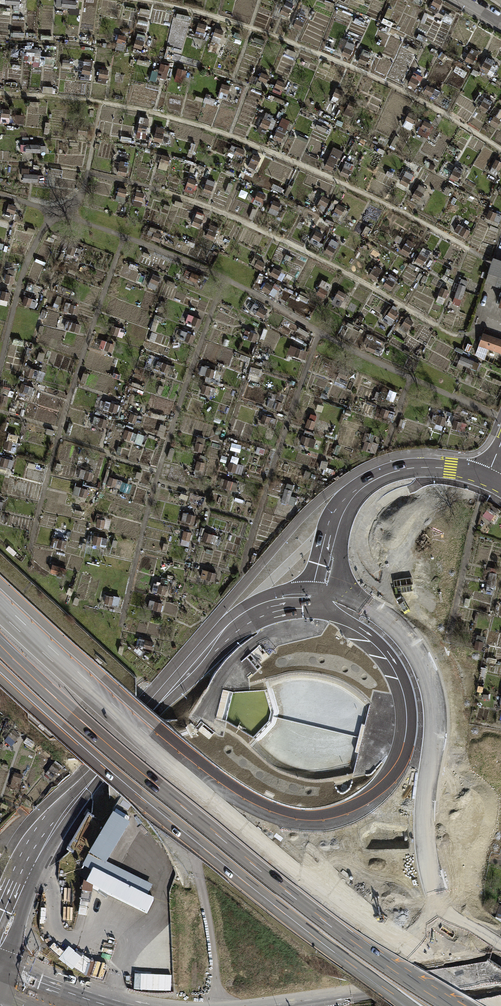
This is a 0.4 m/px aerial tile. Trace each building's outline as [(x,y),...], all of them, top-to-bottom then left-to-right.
[(20,0),(0,0),(0,3),(4,3),(3,9),(10,10),(10,4),(14,4),(13,10),(19,10),(20,0)] [(436,12),(443,1),(441,0),(433,0),(429,7),(436,12)] [(280,12),(288,16),(291,9),(283,6),(280,12)] [(451,24),(454,16),(445,12),(442,20),(451,24)] [(293,26),(301,29),(304,21),(296,18),(293,26)] [(195,35),(203,37),(207,24),(198,22),(195,35)] [(211,40),(220,43),(224,30),(216,27),(211,40)] [(133,47),(142,49),(146,35),(137,33),(133,47)] [(124,50),(127,36),(118,34),(115,49),(124,50)] [(342,54),(349,57),(354,45),(347,42),(342,54)] [(40,56),(41,49),(21,47),(21,55),(40,56)] [(465,60),(473,63),(479,51),(472,47),(465,60)] [(295,57),(297,52),(288,48),(286,53),(295,57)] [(369,57),(362,54),(358,61),(366,65),(369,57)] [(54,64),(54,57),(41,56),(40,63),(54,64)] [(481,68),(488,72),(495,60),(487,56),(481,68)] [(80,78),(90,80),(93,60),(84,58),(80,78)] [(157,76),(166,78),(170,65),(161,63),(157,76)] [(174,80),(183,83),(187,70),(179,67),(174,80)] [(97,82),(106,84),(109,70),(100,68),(97,82)] [(258,79),(266,82),(269,75),(261,72),(258,79)] [(408,83),(416,87),(420,80),(412,76),(408,83)] [(273,90),(281,94),(286,83),(278,79),(273,90)] [(218,96),(227,98),(230,86),(222,83),(218,96)] [(424,92),(437,98),(440,91),(428,85),(424,92)] [(333,95),(341,98),(344,90),(336,87),(333,95)] [(478,107),(486,112),(492,102),(485,97),(478,107)] [(345,113),(352,116),(358,104),(351,100),(345,113)] [(1,122),(10,123),(11,109),(2,109),(1,122)] [(257,130),(264,134),(268,127),(272,129),(276,120),(272,118),(274,115),(266,111),(257,130)] [(403,126),(411,129),(417,116),(409,112),(403,126)] [(14,122),(24,123),(25,114),(15,114),(14,122)] [(138,130),(147,132),(149,118),(141,116),(138,130)] [(490,122),(497,126),(500,120),(494,116),(490,122)] [(418,134),(426,137),(432,123),(425,120),(418,134)] [(274,138),(281,141),(288,127),(280,124),(274,138)] [(87,135),(88,126),(79,125),(78,134),(87,135)] [(151,140),(162,142),(165,127),(154,125),(151,140)] [(307,143),(308,139),(299,135),(297,138),(307,143)] [(382,144),(387,147),(391,140),(385,137),(382,144)] [(229,152),(242,157),(245,150),(233,144),(229,152)] [(324,166),(332,170),(341,151),(333,147),(324,166)] [(248,166),(256,169),(261,157),(253,153),(248,166)] [(157,168),(166,171),(170,157),(161,154),(157,168)] [(175,159),(195,164),(196,162),(176,156),(175,159)] [(415,161),(422,164),(424,159),(418,156),(415,161)] [(497,175),(500,167),(500,161),(496,158),(489,172),(497,175)] [(117,173),(126,175),(129,162),(120,160),(117,173)] [(339,174),(348,178),(354,165),(345,161),(339,174)] [(451,177),(457,180),(463,169),(457,165),(451,177)] [(44,182),(44,174),(29,173),(30,168),(22,167),(21,174),(24,175),(23,180),(44,182)] [(62,176),(63,170),(51,168),(50,174),(62,176)] [(400,182),(407,186),(414,175),(406,170),(400,182)] [(184,189),(193,193),(197,180),(189,177),(184,189)] [(204,191),(211,194),(215,181),(208,179),(204,191)] [(284,194),(288,196),(293,186),(289,184),(284,194)] [(413,196),(420,200),(427,188),(420,184),(413,196)] [(115,200),(124,202),(128,188),(119,186),(115,200)] [(133,204),(141,207),(145,193),(137,190),(133,204)] [(252,203),(260,207),(266,194),(258,190),(252,203)] [(316,207),(324,211),(329,199),(322,195),(316,207)] [(270,206),(279,210),(282,203),(273,199),(270,206)] [(5,216),(13,219),(17,206),(9,203),(5,216)] [(334,210),(341,214),(345,206),(338,203),(334,210)] [(499,223),(500,219),(500,214),(489,209),(486,217),(499,223)] [(192,223),(200,227),(206,214),(198,210),(192,223)] [(455,231),(466,238),(471,230),(460,223),(455,231)] [(206,237),(214,240),(219,227),(211,224),(206,237)] [(362,232),(367,236),(371,228),(366,225),(362,232)] [(145,235),(160,241),(164,232),(149,226),(145,235)] [(310,241),(317,245),(324,234),(317,230),(310,241)] [(400,250),(407,255),(415,243),(408,238),(400,250)] [(325,251),(332,255),(339,243),(331,239),(325,251)] [(79,256),(81,249),(70,245),(67,252),(79,256)] [(415,260),(423,265),(431,252),(423,247),(415,260)] [(262,270),(266,263),(254,256),(250,263),(262,270)] [(368,275),(375,279),(382,269),(376,264),(368,275)] [(281,281),(285,273),(274,266),(270,274),(281,281)] [(196,283),(200,275),(186,269),(182,277),(196,283)] [(4,281),(13,283),(15,275),(7,273),(4,281)] [(148,285),(155,289),(162,277),(155,273),(148,285)] [(383,285),(390,290),(397,278),(390,274),(383,285)] [(453,303),(459,306),(468,280),(461,278),(453,303)] [(173,288),(176,282),(168,280),(166,285),(173,288)] [(263,289),(273,296),(281,285),(276,282),(274,286),(268,281),(263,289)] [(317,294),(323,298),(328,291),(321,286),(317,294)] [(435,301),(443,305),(449,290),(442,286),(435,301)] [(331,304),(339,308),(346,293),(338,289),(331,304)] [(7,305),(11,292),(3,290),(0,300),(0,303),(7,305)] [(53,306),(57,307),(62,297),(58,295),(53,306)] [(35,308),(37,300),(25,296),(22,304),(35,308)] [(77,314),(79,305),(66,302),(64,311),(77,314)] [(262,317),(266,310),(254,303),(251,310),(262,317)] [(387,314),(395,319),(399,312),(392,307),(387,314)] [(199,326),(202,318),(189,314),(186,322),(199,326)] [(402,324),(409,328),(413,321),(407,317),(402,324)] [(78,332),(80,324),(67,320),(65,329),(78,332)] [(123,337),(125,329),(112,325),(110,334),(123,337)] [(255,341),(258,333),(246,329),(243,337),(255,341)] [(193,342),(195,335),(182,330),(180,337),(193,342)] [(476,344),(500,353),(500,341),(480,333),(476,344)] [(104,349),(112,352),(115,343),(107,340),(104,349)] [(367,349),(374,352),(377,345),(370,342),(367,349)] [(305,359),(308,351),(297,347),(294,355),(305,359)] [(464,364),(477,370),(480,363),(461,355),(456,366),(462,369),(464,364)] [(172,374),(175,366),(158,361),(156,369),(172,374)] [(200,373),(217,377),(219,370),(202,365),(200,373)] [(35,378),(38,370),(28,366),(25,374),(35,378)] [(343,384),(349,371),(341,368),(336,380),(343,384)] [(500,386),(500,381),(493,378),(492,382),(500,386)] [(131,385),(143,389),(144,385),(133,381),(131,385)] [(31,396),(35,387),(23,383),(19,392),(31,396)] [(200,391),(213,396),(217,388),(203,383),(200,391)] [(6,404),(10,389),(3,388),(0,400),(0,403),(6,404)] [(280,411),(283,402),(275,399),(271,408),(280,411)] [(116,414),(119,404),(106,400),(103,410),(116,414)] [(392,421),(395,411),(383,407),(379,417),(392,421)] [(141,424),(144,417),(132,413),(130,420),(141,424)] [(306,426),(313,429),(318,416),(310,413),(306,426)] [(432,421),(444,424),(446,416),(434,413),(432,421)] [(273,427),(276,418),(263,414),(260,422),(273,427)] [(92,423),(106,427),(108,420),(94,416),(92,423)] [(398,428),(403,430),(406,420),(401,418),(398,428)] [(465,431),(467,423),(454,419),(452,427),(465,431)] [(135,442),(138,433),(125,429),(122,437),(135,442)] [(359,448),(376,453),(379,443),(373,441),(375,434),(365,431),(359,448)] [(314,448),(317,439),(303,434),(300,443),(314,448)] [(194,449),(202,452),(206,438),(197,436),(194,449)] [(16,452),(19,443),(5,440),(3,449),(16,452)] [(263,454),(265,448),(257,446),(255,452),(263,454)] [(166,457),(172,459),(175,449),(170,447),(166,457)] [(14,460),(2,456),(0,462),(0,464),(12,468),(14,460)] [(193,473),(202,475),(205,462),(197,460),(193,473)] [(241,474),(244,465),(230,461),(227,471),(241,474)] [(92,480),(94,472),(81,469),(79,477),(92,480)] [(120,487),(122,480),(110,477),(108,484),(120,487)] [(236,491),(238,482),(223,478),(221,487),(236,491)] [(281,501),(295,505),(297,497),(291,495),(294,485),(287,482),(281,501)] [(87,497),(89,489),(76,486),(74,494),(87,497)] [(495,514),(498,508),(491,503),(487,508),(495,514)] [(181,522),(194,524),(196,514),(182,512),(181,522)] [(109,528),(111,520),(98,518),(97,526),(109,528)] [(180,544),(189,546),(192,532),(184,530),(180,544)] [(216,544),(218,536),(205,532),(203,540),(216,544)] [(106,546),(108,538),(95,535),(93,543),(106,546)] [(64,549),(66,540),(55,537),(52,545),(64,549)] [(58,574),(61,566),(52,564),(50,571),(58,574)] [(486,593),(493,594),(497,573),(497,572),(498,568),(491,567),(486,593)] [(214,581),(216,572),(203,569),(201,578),(214,581)] [(165,594),(167,585),(154,583),(153,592),(165,594)] [(119,606),(120,597),(106,594),(105,604),(119,606)] [(148,607),(160,611),(163,603),(150,599),(148,607)] [(474,648),(482,650),(485,636),(477,634),(474,648)] [(152,649),(154,641),(145,639),(143,647),(152,649)] [(5,742),(11,748),(20,737),(14,731),(5,742)] [(50,770),(57,775),(62,770),(54,764),(50,770)] [(21,784),(23,776),(13,774),(11,781),(21,784)] [(151,914),(157,897),(84,871),(78,888),(151,914)]
